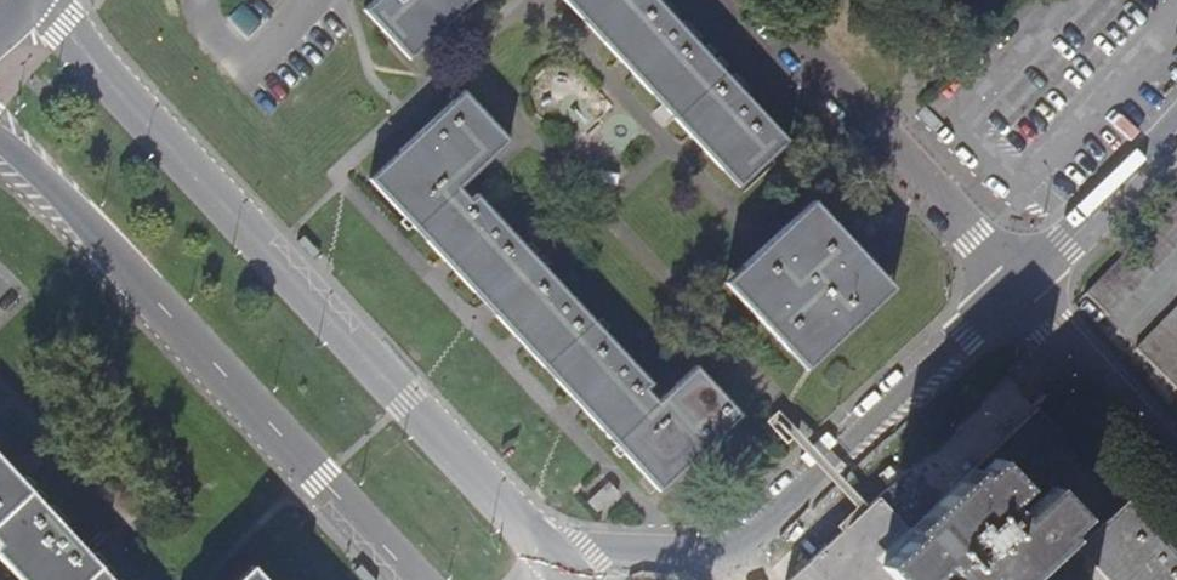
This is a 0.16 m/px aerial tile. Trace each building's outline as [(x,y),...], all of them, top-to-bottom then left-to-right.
[(449,26),(477,0),(377,0),(366,11),(412,60),(449,26)] [(739,187),(789,142),(656,0),(565,0),(739,187)] [(661,492),(742,417),(697,368),(659,402),(649,390),(654,385),(478,196),(471,199),(461,188),(511,142),(465,93),(372,179),(447,260),(526,346),(661,492)] [(894,289),(856,248),(813,202),(726,282),(807,371),(894,289)] [(1176,248),(1176,203),(1087,294),(1110,317),(1176,248)] [(302,237),(294,243),(310,260),(317,254),(302,237)] [(1137,350),(1176,390),(1176,310),(1137,350)] [(8,566),(20,579),(113,579),(102,568),(14,474),(0,458),(0,558),(8,566)] [(840,510),(851,523),(861,514),(849,501),(840,510)] [(845,529),(851,523),(840,510),(834,516),(845,529)] [(360,565),(353,571),(361,579),(373,579),(360,565)] [(253,566),(241,577),(238,579),(266,579),(253,566)]
